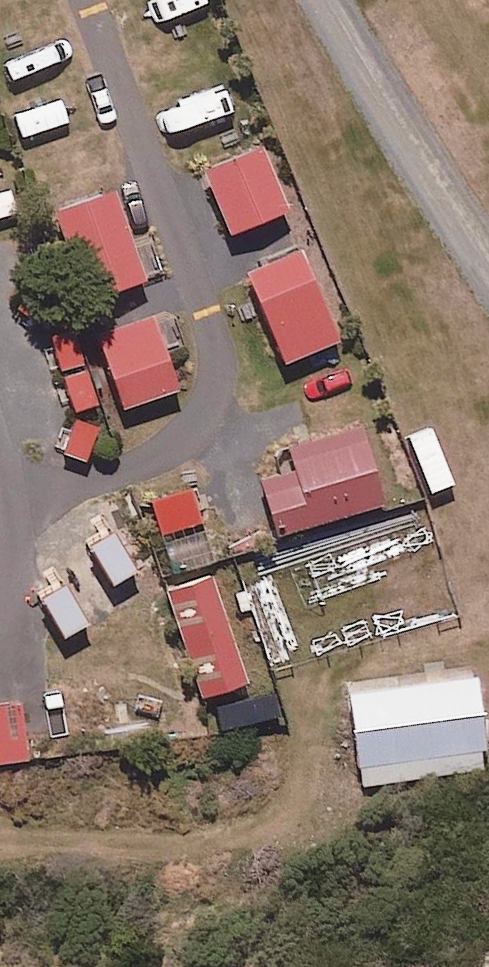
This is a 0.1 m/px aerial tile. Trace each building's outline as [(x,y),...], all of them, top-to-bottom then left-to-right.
[(257,139),(195,163),(221,228),(282,205),(257,139)] [(107,184),(47,205),(78,294),(138,273),(107,184)] [(298,243),(240,267),(265,327),(276,354),(334,330),(298,243)] [(146,308),(89,327),(115,402),(172,382),(159,346),(146,308)] [(74,330),(51,338),(63,373),(86,365),(74,330)] [(88,370),(65,378),(77,413),(100,405),(88,370)] [(99,428),(76,420),(64,455),(87,464),(99,428)] [(271,529),(377,496),(355,423),(309,436),(281,443),(288,465),(255,474),(271,529)] [(163,533),(201,521),(191,489),(153,501),(163,533)] [(139,573),(116,534),(92,547),(115,587),(139,573)] [(203,568),(160,582),(196,691),(239,676),(203,568)] [(90,625),(67,585),(43,599),(67,639),(90,625)] [(483,744),(472,671),(343,688),(354,760),(360,781),(381,779),(478,768),(483,744)] [(24,755),(15,697),(0,699),(0,758),(24,755)]
